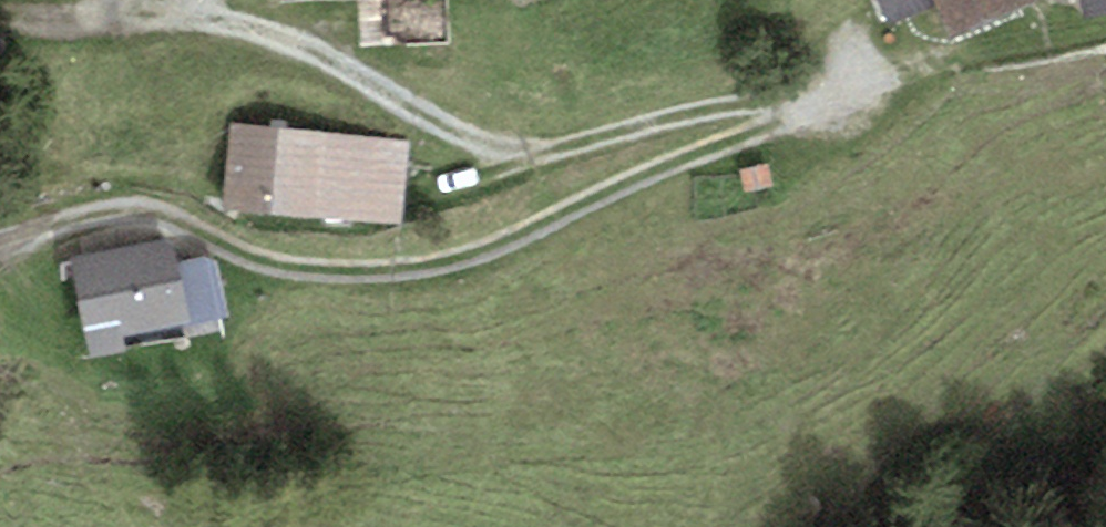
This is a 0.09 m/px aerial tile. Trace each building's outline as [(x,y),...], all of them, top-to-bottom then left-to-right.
[(890,24),(935,4),(951,38),(1037,0),(879,0),(890,24)] [(1084,20),(1105,16),(1105,0),(1082,0),(1084,20)] [(407,139),(231,125),(224,208),(400,222),(407,139)] [(768,161),(739,168),(745,191),(773,183),(768,161)] [(170,236),(70,257),(91,357),(126,350),(123,335),(227,313),(214,254),(176,262),(170,236)]
